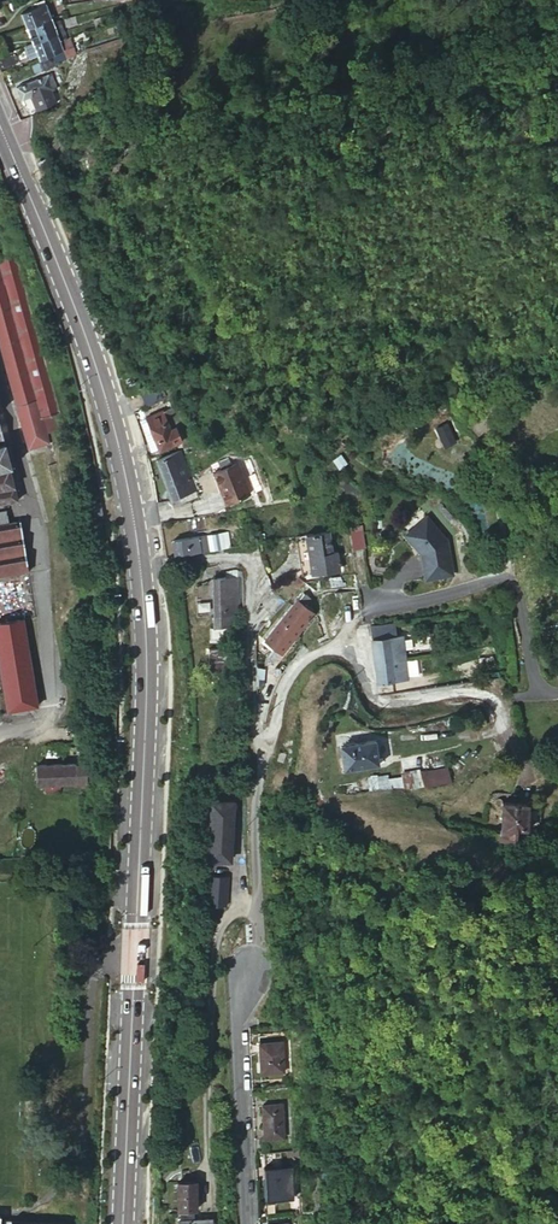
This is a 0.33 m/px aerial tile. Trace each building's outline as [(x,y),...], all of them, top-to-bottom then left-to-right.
[(134,2),(136,8),(150,7),(150,0),(134,0),(134,2)] [(21,13),(27,29),(41,25),(44,31),(55,28),(53,23),(46,4),(21,13)] [(68,38),(62,20),(53,23),(55,28),(44,31),(46,38),(49,44),(60,41),(68,38)] [(27,29),(33,43),(46,38),(44,31),(41,25),(27,29)] [(67,58),(60,41),(49,44),(46,38),(33,43),(33,44),(39,60),(45,58),(47,65),(67,58)] [(19,63),(15,54),(0,59),(0,70),(19,63)] [(16,86),(22,99),(31,96),(36,110),(57,103),(52,91),(58,88),(52,73),(16,86)] [(26,436),(53,429),(50,420),(56,418),(51,401),(57,399),(12,244),(0,247),(0,346),(26,436)] [(146,418),(139,422),(149,441),(156,437),(161,448),(182,439),(176,425),(171,428),(163,410),(146,418)] [(16,492),(6,459),(8,458),(0,428),(0,495),(16,492)] [(166,484),(189,477),(191,476),(183,451),(157,459),(166,484)] [(238,461),(212,471),(225,504),(251,494),(238,461)] [(166,484),(166,486),(171,500),(197,491),(191,476),(189,477),(166,484)] [(94,507),(102,506),(100,491),(91,492),(94,507)] [(10,514),(8,502),(0,503),(0,516),(10,514)] [(0,516),(0,568),(30,563),(21,512),(10,514),(0,516)] [(424,583),(454,578),(444,520),(413,525),(424,583)] [(225,548),(231,547),(229,531),(223,532),(225,548)] [(207,534),(210,550),(225,548),(223,532),(207,534)] [(335,573),(333,554),(330,533),(298,538),(299,547),(309,546),(313,575),(335,573)] [(172,539),(174,555),(210,550),(207,534),(172,539)] [(309,546),(299,547),(304,578),(313,575),(309,546)] [(236,573),(230,570),(230,579),(214,579),(217,624),(225,624),(225,638),(232,637),(231,623),(242,623),(240,578),(243,578),(243,577),(240,575),(236,573)] [(243,573),(238,570),(230,570),(236,573),(240,575),(243,577),(243,578),(243,573)] [(295,584),(299,588),(304,584),(299,579),(295,584)] [(275,650),(273,654),(269,658),(275,663),(314,615),(304,606),(309,600),(302,594),(265,642),(275,650)] [(9,704),(38,698),(22,611),(0,615),(0,651),(9,704)] [(225,624),(217,624),(212,624),(212,638),(225,638),(225,624)] [(389,627),(372,628),(373,641),(373,643),(375,665),(397,663),(394,640),(390,640),(389,627)] [(394,640),(397,663),(406,662),(404,638),(396,639),(394,640)] [(275,650),(265,642),(262,645),(273,654),(275,650)] [(212,648),(213,676),(236,675),(234,647),(212,648)] [(410,676),(419,675),(418,661),(409,662),(410,676)] [(397,663),(375,665),(377,686),(382,685),(408,683),(406,662),(397,663)] [(267,687),(266,668),(259,668),(259,687),(267,687)] [(341,744),(344,771),(381,765),(377,739),(341,744)] [(42,755),(43,774),(52,773),(69,772),(93,770),(92,751),(42,755)] [(425,789),(451,783),(447,765),(421,771),(425,789)] [(209,858),(231,859),(231,849),(233,849),(233,839),(231,839),(231,830),(234,830),(234,819),(232,819),(232,810),(234,811),(235,800),(211,799),(209,858)] [(533,810),(535,806),(530,801),(525,805),(503,804),(502,834),(490,833),(490,835),(489,845),(515,846),(515,832),(524,832),(525,808),(527,810),(529,812),(531,811),(533,810)] [(230,875),(212,874),(210,903),(229,904),(230,875)] [(263,1042),(264,1072),(287,1072),(286,1041),(263,1042)] [(266,1105),(267,1138),(287,1137),(285,1104),(266,1105)] [(269,1167),(270,1197),(296,1197),(295,1166),(269,1167)] [(178,1198),(178,1208),(196,1209),(197,1199),(197,1184),(197,1170),(182,1169),(183,1178),(178,1177),(178,1180),(168,1180),(168,1197),(178,1198)] [(181,1219),(181,1223),(209,1223),(209,1220),(193,1220),(193,1212),(181,1212),(181,1219)]
